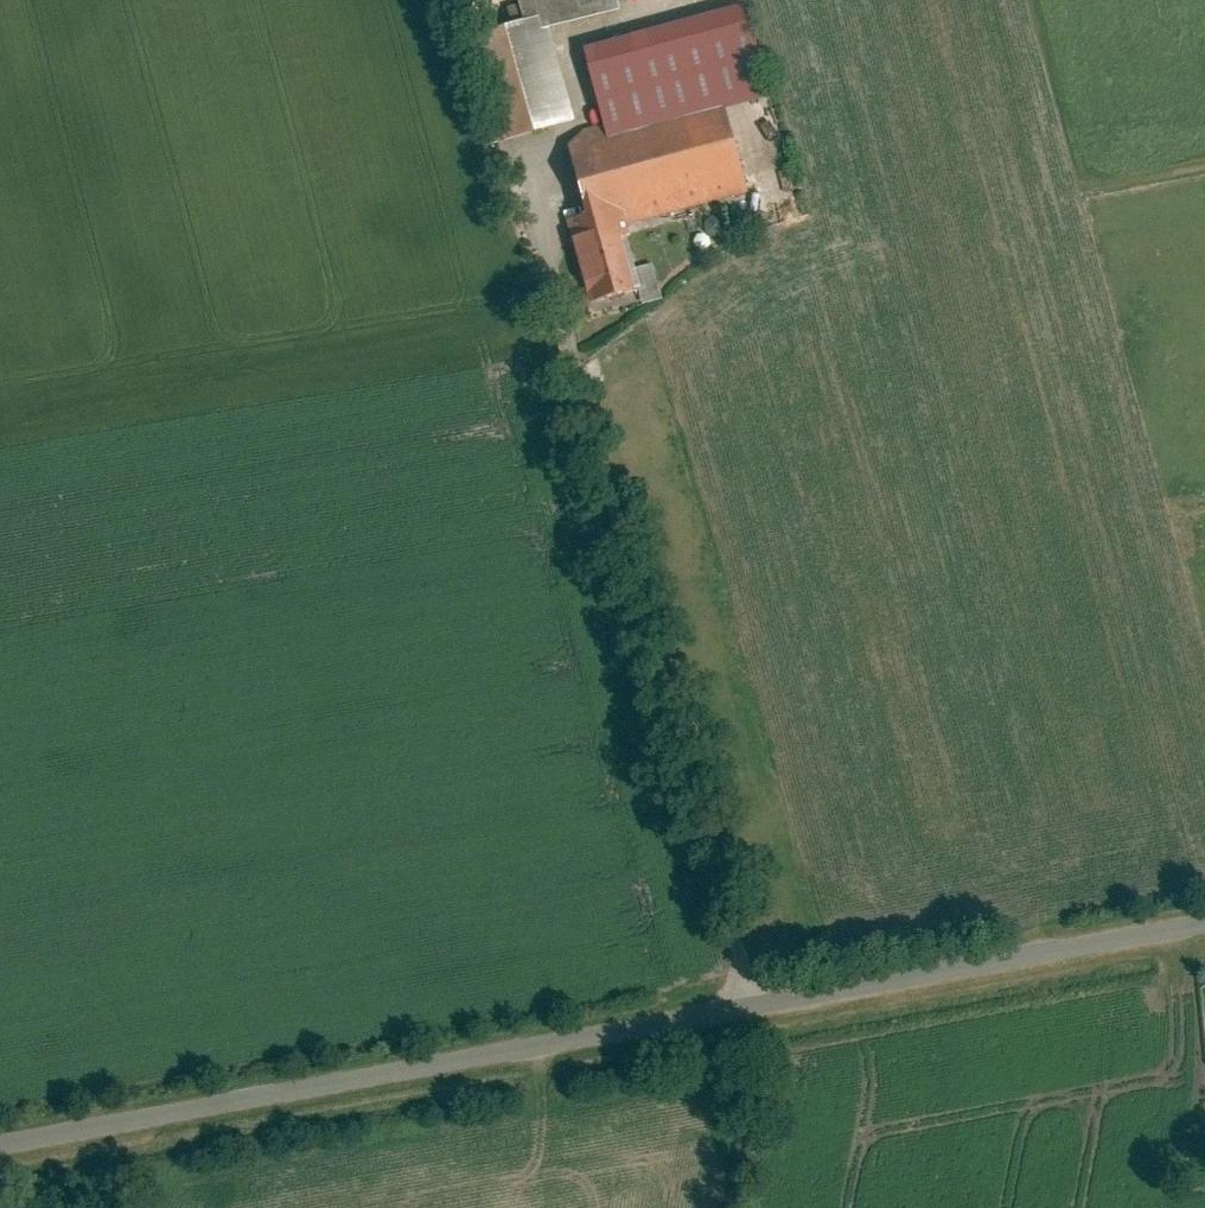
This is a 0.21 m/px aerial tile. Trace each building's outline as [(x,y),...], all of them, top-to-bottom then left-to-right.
[(530,21),(478,37),(509,140),(581,118),(555,30),(627,9),(624,0),(524,0),(530,21)] [(647,291),(629,228),(756,191),(716,52),(599,86),(611,126),(575,136),(598,212),(573,219),(597,305),(647,291)]
